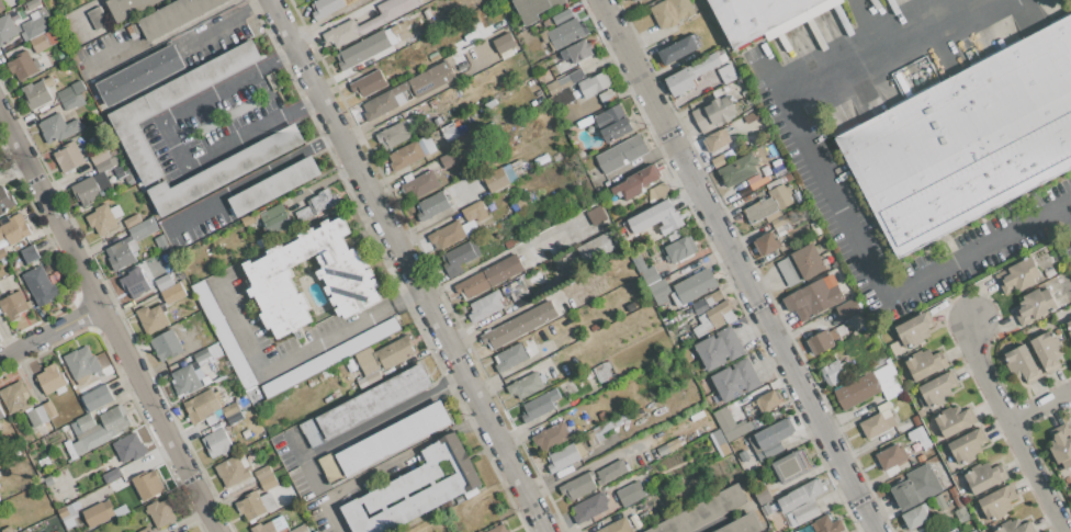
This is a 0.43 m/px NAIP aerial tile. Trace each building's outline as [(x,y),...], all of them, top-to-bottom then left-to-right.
[(105,2),(109,0),(165,0),(119,25),(105,2)] [(127,29),(179,0),(228,0),(150,43),(144,32),(132,38),(127,29)] [(311,3),(317,0),(343,0),(347,7),(316,22),(312,13),(315,12),(311,3)] [(377,5),(388,0),(419,0),(421,3),(337,48),(332,41),(327,44),(322,34),(353,18),(358,25),(381,13),(377,5)] [(526,26),(512,0),(565,0),(566,2),(559,7),(557,4),(538,15),(540,19),(526,26)] [(570,5),(580,0),(585,8),(574,13),(570,5)] [(649,8),(663,0),(690,0),(697,14),(684,21),(683,18),(678,21),(679,23),(667,30),(666,26),(659,30),(649,8)] [(733,48),(708,0),(825,0),(733,48)] [(87,12),(100,5),(110,24),(97,31),(87,12)] [(21,25),(33,20),(30,14),(43,8),(53,26),(25,41),(21,33),(24,31),(21,25)] [(551,16),(568,8),(573,16),(555,25),(551,16)] [(7,44),(0,47),(0,17),(8,13),(14,26),(19,24),(22,31),(4,39),(7,44)] [(833,137),(1070,15),(1070,167),(895,258),(833,137)] [(576,16),(579,24),(584,22),(589,33),(553,52),(548,41),(544,43),(540,35),(576,16)] [(541,22),(548,19),(551,24),(544,27),(541,22)] [(45,33),(56,27),(61,38),(52,45),(45,33)] [(493,41),(509,32),(516,44),(499,54),(493,41)] [(29,41),(44,33),(50,46),(36,54),(29,41)] [(374,34),(379,42),(368,48),(372,56),(341,71),(337,63),(339,61),(336,55),(374,34)] [(657,52),(691,35),(699,49),(665,66),(657,52)] [(9,43),(22,36),(24,42),(12,48),(9,43)] [(560,52),(584,38),(587,44),(590,42),(594,47),(589,49),(593,55),(574,65),(570,57),(564,60),(560,52)] [(145,185),(106,116),(251,39),(261,59),(136,124),(165,174),(145,185)] [(95,83),(173,43),(187,68),(108,109),(95,83)] [(76,65),(69,52),(78,46),(84,59),(76,65)] [(43,52),(50,47),(58,61),(50,65),(43,52)] [(500,54),(510,49),(512,55),(504,60),(500,54)] [(7,63),(15,58),(15,56),(26,50),(32,60),(37,58),(42,66),(36,69),(37,71),(26,77),(27,80),(21,83),(15,72),(12,75),(7,63)] [(428,56),(437,52),(441,58),(431,63),(428,56)] [(708,59),(715,55),(722,67),(714,71),(708,59)] [(722,58),(729,55),(732,61),(725,65),(722,58)] [(447,59),(456,77),(417,98),(412,88),(404,92),(408,101),(368,122),(363,114),(367,113),(362,104),(447,59)] [(691,68),(707,60),(711,69),(696,77),(691,68)] [(718,70),(731,64),(739,78),(725,84),(718,70)] [(546,84),(580,67),(585,78),(551,94),(546,84)] [(379,68),(387,86),(363,98),(359,90),(353,92),(349,84),(379,68)] [(540,72),(550,68),(555,78),(545,82),(540,72)] [(664,80),(687,68),(688,70),(690,69),(695,78),(692,79),(696,86),(673,97),(664,80)] [(577,83),(601,70),(602,73),(609,70),(615,81),(608,84),(609,87),(585,99),(577,83)] [(44,80),(53,76),(56,82),(47,87),(44,80)] [(42,80),(52,99),(30,110),(23,97),(25,95),(21,88),(32,82),(33,86),(42,80)] [(80,80),(87,90),(61,103),(56,92),(80,80)] [(711,91),(721,87),(724,93),(715,99),(711,91)] [(548,99),(568,88),(575,100),(553,111),(548,99)] [(598,94),(611,88),(616,99),(604,105),(598,94)] [(67,111),(63,103),(81,93),(86,103),(77,107),(77,105),(67,111)] [(690,112),(704,104),(706,106),(712,104),(711,102),(719,98),(720,100),(729,94),(739,113),(730,117),(731,118),(723,123),(722,122),(714,125),(715,127),(702,135),(690,112)] [(619,104),(632,129),(606,143),(594,117),(619,104)] [(743,116),(757,109),(760,116),(747,124),(743,116)] [(40,122),(59,112),(66,124),(79,117),(84,128),(59,142),(58,139),(46,145),(41,134),(45,132),(40,122)] [(405,120),(414,136),(386,150),(382,142),(379,144),(374,136),(405,120)] [(439,127),(452,121),(461,137),(448,144),(439,127)] [(295,123),(305,142),(161,217),(147,191),(167,180),(171,188),(295,123)] [(703,137),(725,126),(732,140),(709,152),(703,143),(706,142),(703,137)] [(594,156),(639,133),(649,152),(604,176),(594,156)] [(390,154),(429,134),(437,149),(394,172),(390,163),(393,161),(390,154)] [(53,154),(64,148),(63,146),(75,139),(87,161),(64,173),(53,154)] [(89,154),(104,146),(111,157),(94,166),(89,154)] [(109,149),(114,146),(117,152),(112,156),(109,149)] [(440,158),(453,150),(460,162),(446,169),(440,158)] [(711,159),(723,152),(728,161),(715,168),(711,159)] [(718,170),(753,152),(759,163),(754,166),(757,172),(726,188),(718,170)] [(312,156),(322,173),(238,217),(236,214),(233,216),(228,210),(233,207),(228,200),(312,156)] [(95,167),(114,157),(119,163),(99,173),(95,167)] [(767,162),(779,157),(782,162),(770,169),(767,162)] [(507,166),(520,158),(522,163),(509,170),(507,166)] [(771,169),(782,163),(786,172),(776,178),(771,169)] [(482,174),(500,165),(510,182),(492,192),(482,174)] [(652,165),(659,178),(640,188),(642,192),(625,201),(620,191),(613,195),(610,189),(627,180),(625,178),(652,165)] [(113,170),(121,166),(125,174),(117,179),(113,170)] [(432,169),(441,185),(416,199),(412,191),(406,194),(401,185),(406,183),(403,177),(410,172),(414,179),(432,169)] [(70,188),(72,185),(70,181),(80,176),(82,181),(92,176),(93,178),(104,171),(114,189),(91,201),(92,204),(84,207),(80,199),(77,200),(70,188)] [(785,174),(789,172),(793,180),(789,183),(785,174)] [(123,178),(131,173),(136,183),(128,188),(123,178)] [(745,178),(750,189),(761,184),(757,173),(745,178)] [(765,184),(779,178),(781,183),(768,190),(765,184)] [(740,189),(762,179),(764,184),(743,194),(740,189)] [(665,181),(670,193),(652,204),(645,192),(665,181)] [(2,215),(0,216),(0,186),(3,184),(9,195),(11,194),(16,205),(1,213),(2,215)] [(768,192),(783,184),(786,188),(789,186),(792,193),(789,194),(792,203),(777,211),(770,197),(768,192)] [(311,197),(329,189),(331,194),(335,193),(340,203),(328,210),(326,206),(317,211),(311,197)] [(792,192),(797,190),(801,197),(797,200),(792,192)] [(442,191),(451,207),(420,223),(416,214),(421,211),(418,203),(442,191)] [(142,195),(147,192),(150,199),(146,202),(142,195)] [(515,201),(529,194),(533,203),(520,210),(515,201)] [(622,222),(668,197),(676,212),(677,211),(679,214),(681,213),(685,218),(683,219),(685,224),(663,236),(658,228),(664,225),(661,220),(630,237),(622,222)] [(744,211),(743,210),(753,204),(754,205),(759,203),(758,200),(764,197),(765,200),(770,197),(777,211),(751,224),(746,215),(744,216),(742,212),(744,211)] [(460,211),(481,200),(489,217),(478,224),(476,218),(466,223),(460,211)] [(258,214),(281,202),(292,223),(269,235),(258,214)] [(86,216),(95,211),(94,208),(106,203),(110,208),(119,204),(124,214),(115,218),(119,226),(99,236),(94,226),(91,228),(86,216)] [(295,212),(309,205),(316,217),(302,225),(295,212)] [(599,206),(607,219),(593,226),(586,213),(599,206)] [(766,217),(780,211),(782,215),(768,222),(766,217)] [(5,237),(0,240),(0,226),(10,220),(9,218),(21,212),(32,234),(10,245),(5,237)] [(123,220),(138,213),(143,220),(127,228),(123,220)] [(446,218),(455,213),(458,217),(448,223),(446,218)] [(240,219),(252,214),(256,220),(245,226),(240,219)] [(770,222),(786,214),(790,222),(775,229),(770,222)] [(153,216),(159,229),(136,241),(140,249),(136,250),(138,254),(135,257),(137,260),(115,272),(108,258),(110,257),(105,249),(131,236),(127,229),(153,216)] [(315,319),(278,339),(271,328),(267,330),(259,315),(263,313),(255,296),(251,298),(247,291),(253,287),(241,264),(251,259),(253,263),(269,256),(267,252),(282,244),(284,248),(301,239),(297,235),(312,227),(315,231),(323,227),(320,223),(328,218),(330,223),(342,216),(343,219),(347,218),(353,231),(342,237),(349,250),(354,248),(357,251),(360,250),(363,257),(360,259),(361,261),(365,259),(370,267),(365,269),(367,271),(371,269),(375,275),(371,278),(372,281),(376,279),(380,285),(375,287),(382,299),(345,320),(341,315),(338,316),(335,309),(338,307),(336,305),(331,307),(328,299),(332,297),(330,294),(327,296),(323,287),(326,285),(323,279),(319,280),(315,272),(322,269),(314,256),(292,267),(295,274),(292,276),(300,291),(303,288),(312,306),(308,307),(315,319)] [(458,218),(467,236),(438,251),(433,242),(430,244),(426,236),(458,218)] [(576,248),(613,227),(623,247),(586,267),(576,248)] [(504,240),(522,231),(526,238),(507,248),(504,240)] [(755,239),(771,231),(776,239),(779,238),(783,247),(764,257),(763,254),(760,256),(753,241),(755,240),(755,239)] [(155,239),(164,234),(170,246),(160,251),(155,239)] [(689,234),(697,250),(672,263),(670,260),(667,262),(661,249),(689,234)] [(249,245),(261,238),(266,246),(253,253),(249,245)] [(473,239),(481,253),(460,265),(464,272),(449,280),(441,264),(446,262),(442,254),(473,239)] [(791,253),(814,242),(827,270),(804,281),(791,253)] [(20,250),(33,244),(41,257),(27,264),(20,250)] [(659,278),(645,285),(628,253),(636,249),(646,268),(653,264),(659,278)] [(516,253),(525,270),(469,299),(463,292),(458,295),(453,286),(516,253)] [(993,274),(1030,254),(1042,275),(1034,280),(1036,283),(1018,293),(1017,290),(1005,296),(993,274)] [(776,263),(790,256),(802,281),(788,287),(776,263)] [(22,274),(42,264),(53,285),(55,284),(60,294),(49,299),(50,301),(40,307),(22,274)] [(150,287),(142,293),(143,295),(133,299),(126,286),(123,288),(119,280),(128,274),(127,273),(139,267),(150,287)] [(709,267),(719,285),(677,307),(670,295),(676,292),(673,286),(709,267)] [(1045,271),(1052,267),(1056,273),(1048,278),(1045,271)] [(781,297),(831,272),(845,299),(801,321),(796,309),(789,313),(781,297)] [(154,281),(169,273),(174,283),(159,291),(154,281)] [(521,278),(529,293),(514,301),(511,296),(506,298),(501,288),(521,278)] [(190,285),(203,279),(258,383),(245,390),(190,285)] [(647,287),(664,279),(672,292),(666,295),(668,301),(657,306),(647,287)] [(160,292),(180,282),(188,294),(167,305),(160,292)] [(1058,308),(1021,328),(1012,310),(1021,306),(1019,303),(1024,301),(1022,296),(1038,287),(1040,291),(1047,287),(1058,308)] [(8,319),(0,306),(0,301),(21,290),(30,307),(8,319)] [(498,290),(503,296),(499,298),(504,306),(473,322),(467,314),(474,312),(470,304),(498,290)] [(719,290),(735,320),(728,325),(726,322),(697,338),(691,329),(701,325),(696,315),(710,308),(704,297),(719,290)] [(835,307),(856,296),(864,313),(843,322),(835,307)] [(928,312),(946,301),(949,305),(932,317),(928,312)] [(532,302),(540,316),(536,318),(532,313),(528,315),(523,306),(532,302)] [(170,324),(147,336),(134,310),(144,305),(146,308),(148,307),(149,309),(160,304),(170,324)] [(662,318),(677,310),(681,320),(666,328),(662,318)] [(559,319),(573,312),(576,318),(562,326),(559,319)] [(894,328),(925,312),(933,326),(927,329),(931,335),(922,339),(923,341),(914,347),(913,344),(905,348),(894,328)] [(260,387),(395,316),(402,329),(268,400),(260,387)] [(510,320),(519,338),(493,351),(487,342),(482,344),(477,337),(510,320)] [(831,330),(844,324),(848,332),(835,339),(831,330)] [(692,344),(730,325),(745,352),(708,372),(692,344)] [(149,340),(172,328),(184,351),(171,358),(170,355),(160,361),(149,340)] [(805,340),(827,329),(836,347),(814,356),(805,340)] [(1028,341),(1049,330),(1053,338),(1057,337),(1061,347),(1059,348),(1062,353),(1057,356),(1062,365),(1046,374),(1028,341)] [(415,353),(384,369),(382,363),(380,365),(381,366),(364,375),(353,355),(371,347),(374,352),(408,333),(413,341),(409,343),(415,353)] [(520,342),(521,344),(532,339),(539,352),(498,373),(494,365),(498,364),(494,356),(520,342)] [(889,344),(899,339),(904,350),(894,355),(889,344)] [(63,355),(87,343),(92,355),(94,354),(104,373),(97,377),(93,372),(76,381),(63,355)] [(1026,343),(1044,375),(1027,384),(1023,375),(1016,378),(1013,372),(1010,374),(1004,364),(1007,363),(1003,355),(1026,343)] [(193,354),(207,347),(214,358),(199,365),(193,354)] [(915,382),(904,362),(914,356),(913,353),(920,350),(922,353),(929,349),(933,353),(940,349),(948,364),(915,382)] [(869,360),(884,353),(888,361),(873,367),(869,360)] [(710,375),(747,356),(762,385),(725,404),(710,375)] [(819,369),(838,359),(847,377),(827,387),(819,369)] [(559,385),(607,360),(613,373),(566,398),(559,385)] [(432,386),(312,450),(298,426),(420,361),(432,386)] [(887,399),(882,390),(843,410),(833,390),(889,362),(903,392),(887,399)] [(45,395),(34,373),(54,363),(59,373),(61,372),(67,383),(45,395)] [(171,374),(191,363),(194,371),(201,367),(205,376),(199,378),(203,386),(190,393),(189,389),(179,395),(173,385),(177,383),(171,374)] [(356,381),(379,370),(383,377),(360,388),(356,381)] [(918,387),(950,370),(958,384),(950,388),(954,395),(947,398),(948,401),(939,407),(937,404),(929,408),(918,387)] [(536,371),(544,386),(519,399),(515,393),(510,395),(506,387),(536,371)] [(202,378),(211,374),(214,381),(205,385),(202,378)] [(78,389),(102,376),(104,382),(81,395),(78,389)] [(10,414),(0,395),(0,389),(20,378),(30,398),(26,400),(30,406),(22,410),(21,408),(10,414)] [(106,383),(114,399),(90,412),(81,396),(106,383)] [(555,387),(561,397),(552,403),(555,408),(525,425),(519,416),(525,412),(521,406),(555,387)] [(776,387),(781,398),(778,399),(780,404),(762,414),(756,404),(759,403),(757,397),(776,387)] [(212,388),(222,407),(205,416),(206,418),(193,426),(188,415),(189,414),(184,404),(212,388)] [(237,400),(248,394),(252,403),(241,409),(237,400)] [(26,412),(50,399),(58,415),(49,419),(50,420),(35,429),(26,412)] [(453,422),(331,485),(318,460),(334,451),(336,454),(442,399),(453,422)] [(859,422),(879,412),(876,407),(889,400),(892,406),(889,408),(898,425),(867,440),(859,422)] [(222,409),(236,401),(239,409),(225,417),(222,409)] [(121,404),(132,423),(121,429),(122,431),(111,437),(112,439),(78,457),(71,444),(79,440),(70,422),(90,412),(97,426),(102,422),(99,416),(121,404)] [(712,412),(725,405),(735,425),(745,419),(751,430),(728,442),(712,412)] [(945,438),(934,418),(943,414),(942,410),(950,406),(951,409),(958,405),(961,411),(970,407),(978,421),(945,438)] [(916,410),(922,408),(925,416),(921,418),(916,410)] [(630,409),(634,417),(602,433),(605,439),(598,442),(591,429),(630,409)] [(226,418),(240,410),(244,418),(229,425),(226,418)] [(911,417),(916,415),(922,423),(915,427),(911,417)] [(785,418),(792,433),(765,449),(759,437),(763,434),(762,431),(785,418)] [(665,422),(673,419),(678,430),(672,433),(665,422)] [(562,420),(565,427),(572,423),(577,432),(543,451),(539,443),(534,446),(530,437),(562,420)] [(891,431),(910,422),(913,428),(893,437),(891,431)] [(1067,422),(1070,431),(1070,466),(1064,469),(1061,463),(1058,464),(1049,448),(1052,446),(1049,442),(1055,439),(1050,431),(1067,422)] [(906,433),(922,426),(932,444),(926,448),(927,450),(923,451),(917,439),(911,442),(906,433)] [(202,438),(224,427),(235,449),(223,455),(221,453),(212,457),(202,438)] [(948,443),(981,427),(988,440),(979,445),(982,451),(974,455),(977,459),(968,463),(966,460),(959,464),(948,443)] [(241,431),(248,428),(251,434),(245,438),(241,431)] [(711,432),(719,428),(726,443),(719,448),(711,432)] [(483,484),(392,531),(353,531),(340,507),(427,461),(420,450),(454,431),(483,484)] [(112,444),(135,432),(140,443),(143,442),(148,452),(134,460),(133,457),(122,463),(112,444)] [(656,448),(680,434),(685,443),(661,456),(656,448)] [(247,445),(266,435),(272,449),(253,459),(247,445)] [(580,439),(589,454),(550,475),(545,466),(551,464),(546,456),(580,439)] [(746,446),(755,442),(760,452),(752,456),(746,446)] [(911,445),(917,442),(921,449),(914,451),(911,445)] [(875,455),(898,443),(900,448),(902,446),(909,459),(883,472),(875,455)] [(770,462),(800,446),(812,468),(782,484),(770,462)] [(939,452),(947,448),(957,466),(949,471),(939,452)] [(214,466),(244,451),(252,468),(249,471),(251,475),(226,488),(214,466)] [(623,461),(639,452),(644,462),(629,471),(623,461)] [(915,456),(923,453),(926,460),(918,463),(915,456)] [(742,462),(751,457),(756,468),(748,472),(742,462)] [(621,459),(628,472),(600,486),(595,476),(598,474),(597,472),(621,459)] [(963,475),(972,471),(971,467),(987,460),(991,467),(996,465),(1000,471),(1003,469),(1007,477),(974,496),(963,475)] [(901,511),(888,486),(901,479),(902,483),(907,479),(905,473),(928,462),(943,490),(901,511)] [(253,472),(268,464),(279,484),(264,491),(253,472)] [(102,476),(119,466),(123,475),(106,484),(102,476)] [(166,489),(143,501),(131,479),(140,474),(142,476),(155,469),(166,489)] [(590,471),(595,478),(593,479),(596,487),(570,501),(565,495),(562,496),(557,488),(590,471)] [(936,474),(943,471),(945,476),(938,479),(936,474)] [(50,475),(55,483),(47,486),(43,478),(50,475)] [(945,489),(940,479),(948,476),(952,485),(945,489)] [(777,499),(816,478),(824,493),(785,513),(777,499)] [(616,491),(638,479),(646,496),(624,508),(616,491)] [(747,502),(689,531),(642,531),(737,483),(747,502)] [(753,490),(765,485),(773,499),(760,506),(753,490)] [(978,500),(1005,485),(1008,493),(1011,491),(1015,498),(1010,501),(1012,507),(1005,511),(1007,513),(996,519),(995,517),(989,520),(978,500)] [(948,489),(955,486),(958,494),(951,497),(948,489)] [(256,490),(260,497),(270,491),(278,506),(248,522),(244,514),(241,516),(235,503),(245,499),(244,497),(256,490)] [(572,507),(602,490),(609,501),(606,503),(608,508),(576,524),(573,517),(576,514),(572,507)] [(933,497),(940,494),(948,507),(940,511),(933,497)] [(951,498),(959,495),(962,505),(956,507),(951,498)] [(177,519),(158,529),(146,507),(157,500),(159,502),(170,497),(176,508),(172,510),(177,519)] [(56,510),(77,499),(81,507),(75,510),(77,514),(72,517),(76,524),(67,529),(56,510)] [(82,511),(102,501),(103,502),(110,499),(114,507),(111,508),(114,514),(90,528),(82,511)] [(791,511),(813,499),(821,513),(799,525),(791,511)] [(113,510),(125,503),(129,512),(117,518),(113,510)] [(640,507),(646,503),(651,513),(645,517),(640,507)] [(901,514),(922,503),(931,520),(910,531),(901,514)] [(623,509),(633,505),(640,518),(631,523),(623,509)] [(954,511),(965,506),(968,513),(957,519),(954,511)] [(763,530),(758,531),(713,531),(753,511),(763,530)] [(289,525),(278,531),(252,531),(250,529),(261,523),(262,525),(283,514),(289,525)] [(846,529),(840,531),(816,531),(811,523),(827,514),(832,522),(839,518),(846,529)] [(624,516),(634,531),(594,531),(624,516)] [(1027,523),(1032,531),(994,531),(993,531),(1003,527),(1001,524),(1010,519),(1011,522),(1017,518),(1022,524),(1025,522),(1026,524),(1027,523)] [(304,523),(309,531),(287,531),(304,523)] [(507,529),(509,531),(486,531),(503,523),(506,530),(507,529)]
